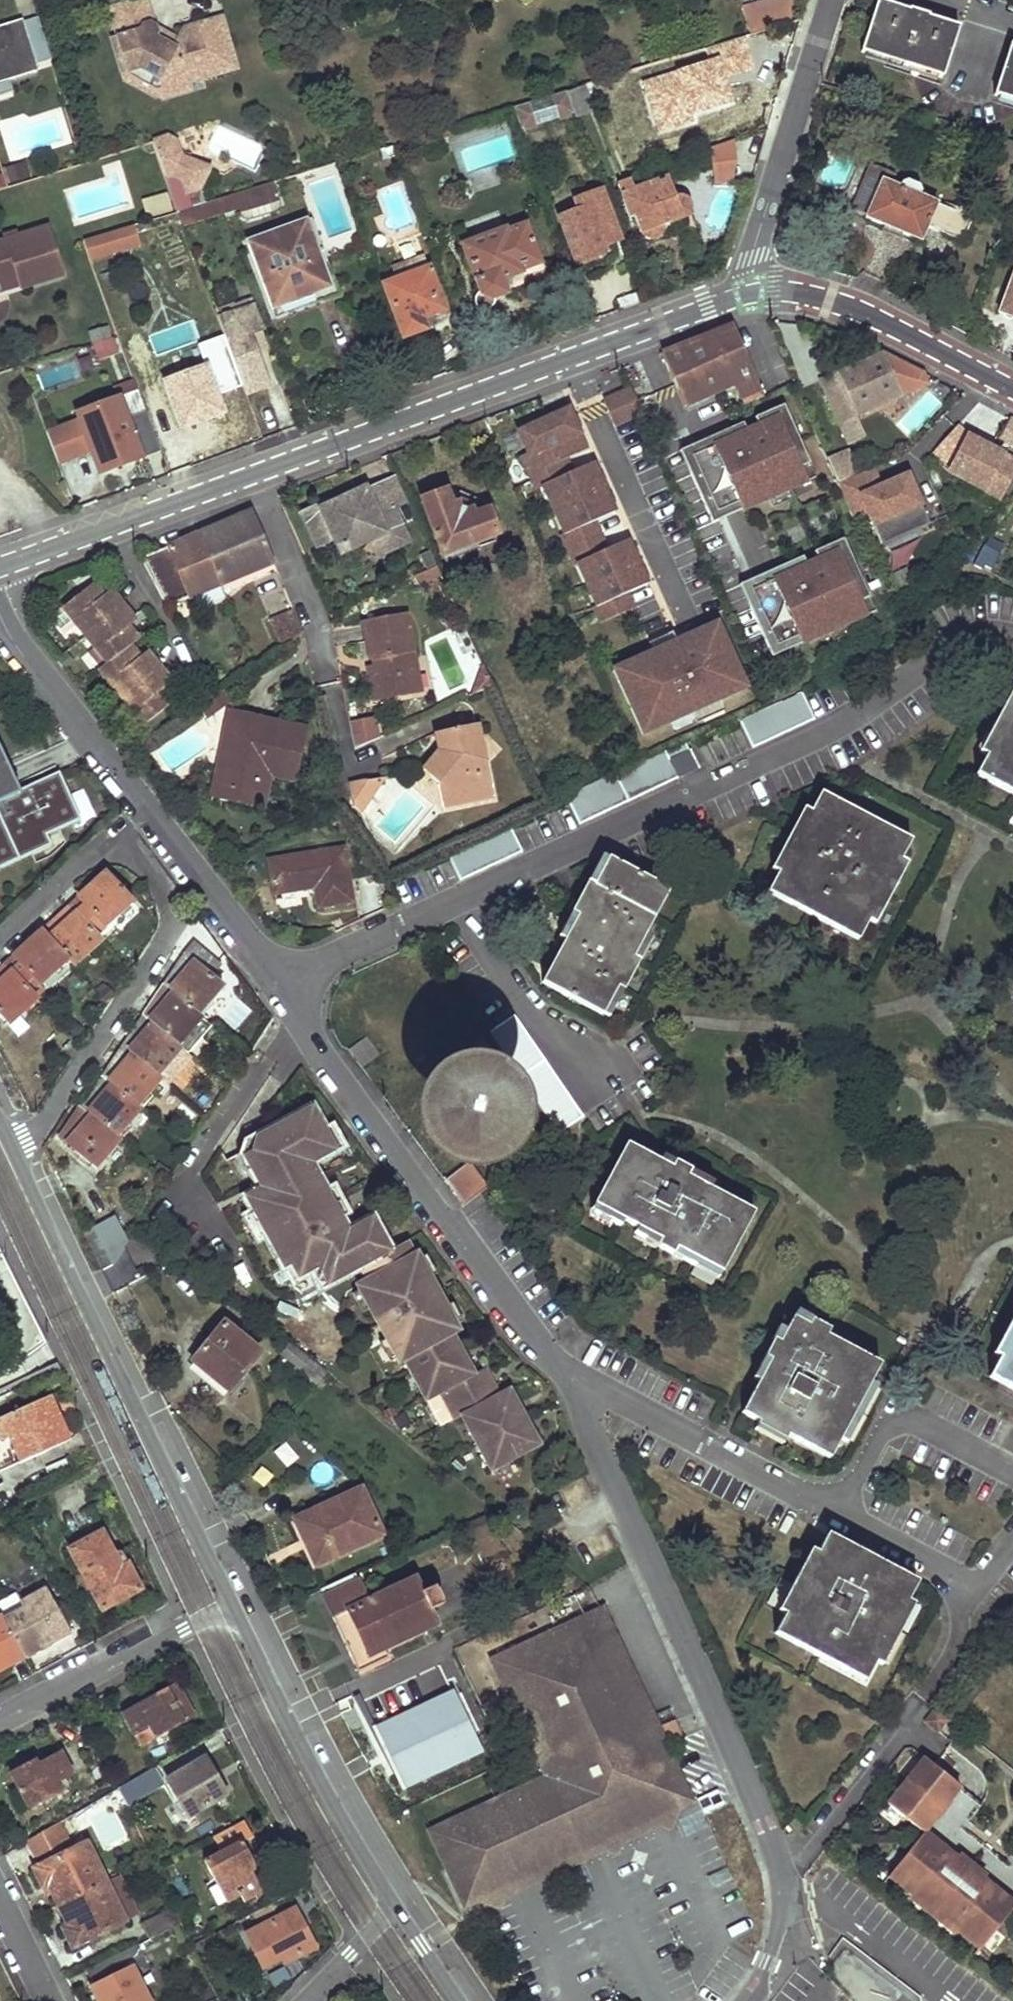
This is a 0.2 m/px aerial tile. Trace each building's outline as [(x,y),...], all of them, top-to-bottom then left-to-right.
[(184,28),(177,40),(173,47),(153,37),(156,33),(154,27),(146,0),(125,0),(108,5),(118,37),(112,39),(122,72),(139,67),(157,77),(162,94),(163,97),(190,89),(188,81),(236,67),(221,17),(184,28)] [(745,5),(754,35),(798,21),(792,0),(762,0),(745,5)] [(893,12),(877,6),(875,11),(891,16),(893,12)] [(887,60),(943,78),(956,37),(940,32),(941,28),(938,27),(935,41),(922,36),(927,21),(908,16),(893,12),(891,16),(875,11),(862,52),(887,60)] [(11,93),(7,80),(6,80),(5,75),(19,70),(21,76),(38,70),(22,20),(0,27),(0,96),(11,93)] [(938,27),(927,21),(922,36),(935,41),(938,27)] [(173,47),(177,40),(154,27),(156,33),(153,37),(173,47)] [(958,32),(941,28),(940,32),(956,37),(958,32)] [(708,63),(644,84),(659,130),(692,120),(690,114),(729,101),(721,78),(752,68),(742,37),(704,50),(708,63)] [(1009,55),(996,96),(1012,101),(1012,57),(1009,55)] [(157,77),(139,67),(122,72),(124,80),(155,96),(162,94),(157,77)] [(19,70),(5,75),(6,80),(7,80),(21,76),(19,70)] [(575,118),(594,111),(592,104),(585,86),(566,92),(575,118)] [(530,100),(515,107),(526,132),(541,125),(530,100)] [(438,131),(419,137),(421,146),(441,140),(438,131)] [(189,208),(204,203),(199,190),(210,167),(181,153),(177,143),(166,138),(152,142),(176,213),(189,208)] [(734,141),(713,150),(714,182),(736,181),(734,141)] [(866,218),(920,240),(927,226),(962,241),(973,214),(956,207),(954,212),(889,185),(895,174),(876,166),(856,210),(867,215),(866,218)] [(595,184),(572,193),(575,202),(599,193),(595,184)] [(274,185),(235,196),(239,207),(240,210),(277,199),(274,185)] [(659,240),(689,228),(686,219),(688,216),(689,209),(687,203),(680,197),(673,196),(670,188),(636,202),(631,189),(622,193),(621,197),(629,218),(633,217),(640,235),(647,241),(659,240)] [(579,211),(560,219),(577,264),(604,253),(601,247),(617,241),(599,193),(575,202),(579,211)] [(167,194),(144,201),(149,216),(172,210),(167,194)] [(216,200),(220,213),(239,207),(235,196),(235,194),(216,200)] [(181,226),(220,213),(216,200),(204,203),(189,208),(176,213),(181,226)] [(312,219),(305,222),(330,290),(271,312),(274,320),(340,296),(312,219)] [(271,312),(330,290),(305,222),(247,244),(271,312)] [(88,259),(139,243),(133,225),(82,241),(88,259)] [(461,247),(479,294),(477,300),(477,306),(482,311),(488,311),(493,307),(494,300),(507,295),(503,288),(508,284),(510,279),(521,274),(520,272),(541,264),(540,261),(526,225),(506,233),(505,229),(461,247)] [(63,275),(48,227),(19,236),(6,240),(0,241),(0,283),(15,278),(18,288),(63,275)] [(17,229),(4,233),(6,240),(19,236),(17,229)] [(385,285),(404,337),(424,330),(420,320),(431,316),(443,311),(427,269),(385,285)] [(997,312),(1012,318),(1012,269),(997,312)] [(0,283),(0,294),(18,288),(15,278),(0,283)] [(243,393),(266,385),(253,351),(266,347),(250,301),(231,308),(233,312),(216,318),(243,393)] [(231,308),(215,314),(216,318),(233,312),(231,308)] [(431,316),(420,320),(424,330),(435,326),(431,316)] [(745,405),(763,397),(732,326),(699,339),(661,354),(684,406),(736,385),(745,405)] [(97,359),(115,353),(111,338),(93,343),(97,359)] [(855,416),(927,385),(923,374),(911,367),(884,353),(820,381),(838,423),(855,416)] [(163,382),(180,429),(202,420),(199,413),(219,405),(205,367),(163,382)] [(803,376),(793,380),(798,392),(808,388),(803,376)] [(131,380),(112,387),(116,397),(135,389),(131,380)] [(116,397),(74,412),(77,420),(89,451),(97,473),(115,467),(114,464),(121,461),(122,464),(158,452),(143,410),(135,389),(116,397)] [(633,390),(607,398),(616,426),(642,418),(633,390)] [(913,435),(942,404),(929,393),(900,423),(913,435)] [(219,405),(199,413),(202,420),(222,412),(219,405)] [(807,483),(816,479),(784,407),(755,420),(758,426),(746,432),(743,425),(680,453),(711,525),(741,511),(742,513),(807,484),(807,483)] [(568,410),(518,432),(528,454),(521,457),(535,489),(542,486),(564,534),(561,535),(575,565),(577,564),(596,606),(593,607),(600,623),(632,608),(626,595),(647,585),(627,541),(606,550),(593,522),(614,512),(593,464),(572,474),(565,459),(586,450),(568,410)] [(855,416),(838,423),(841,430),(848,427),(858,423),(855,416)] [(89,451),(77,420),(46,432),(57,462),(89,451)] [(1001,437),(1012,443),(1012,421),(1011,420),(1001,437)] [(848,427),(841,430),(848,445),(855,442),(848,427)] [(952,467),(949,473),(997,499),(1012,471),(1012,464),(970,440),(956,427),(934,451),(952,467)] [(838,483),(851,477),(841,454),(827,460),(838,483)] [(851,477),(838,483),(853,518),(868,512),(882,544),(928,524),(908,475),(890,483),(894,491),(884,495),(872,468),(851,477)] [(408,504),(395,475),(381,482),(394,510),(408,504)] [(299,512),(316,550),(335,541),(346,536),(352,548),(367,541),(382,534),(390,550),(406,542),(392,511),(394,510),(381,482),(362,491),(359,499),(350,496),(329,506),(321,510),(318,504),(299,512)] [(359,499),(362,491),(350,496),(359,499)] [(422,501),(441,554),(475,542),(494,535),(486,512),(483,513),(477,500),(459,491),(446,497),(444,493),(422,501)] [(329,506),(326,500),(318,504),(321,510),(329,506)] [(198,534),(220,587),(273,564),(251,511),(229,521),(198,534)] [(140,559),(166,608),(220,587),(198,534),(163,549),(140,559)] [(390,550),(382,534),(367,541),(374,557),(390,550)] [(335,541),(352,548),(346,536),(335,541)] [(1002,547),(988,539),(983,547),(998,554),(1002,547)] [(475,542),(441,554),(445,563),(479,551),(475,542)] [(866,618),(875,614),(843,542),(814,554),(817,561),(805,566),(802,560),(739,587),(770,659),(800,647),(801,648),(867,619),(866,618)] [(983,547),(973,565),(981,569),(983,566),(991,570),(998,554),(983,547)] [(437,565),(416,575),(421,586),(442,576),(437,565)] [(877,574),(880,582),(887,579),(883,572),(877,574)] [(72,626),(82,637),(120,605),(111,593),(103,600),(100,595),(91,585),(60,611),(72,626)] [(111,593),(108,589),(100,595),(103,600),(111,593)] [(891,589),(885,592),(891,607),(897,604),(891,589)] [(120,605),(82,637),(92,649),(104,664),(126,647),(135,639),(127,629),(124,625),(131,619),(120,605)] [(292,610),(266,628),(278,650),(303,633),(292,610)] [(67,630),(72,626),(60,611),(54,616),(67,630)] [(406,617),(360,626),(367,661),(373,660),(375,669),(368,671),(365,671),(371,702),(409,695),(406,678),(417,676),(406,617)] [(127,629),(134,622),(131,619),(124,625),(127,629)] [(716,625),(613,670),(642,736),(745,691),(716,625)] [(135,658),(126,647),(104,664),(98,669),(95,672),(105,686),(118,700),(156,668),(146,655),(138,662),(135,658)] [(98,669),(104,664),(92,649),(86,654),(98,669)] [(143,651),(135,658),(138,662),(146,655),(143,651)] [(373,660),(367,661),(368,671),(375,669),(373,660)] [(468,696),(490,686),(480,664),(468,696)] [(156,668),(118,700),(129,715),(139,728),(171,702),(162,691),(159,687),(167,680),(156,668)] [(417,676),(406,678),(409,695),(421,693),(417,676)] [(167,680),(159,687),(162,691),(170,684),(167,680)] [(112,705),(118,700),(105,686),(100,691),(112,705)] [(222,688),(211,696),(219,708),(230,701),(222,688)] [(1011,691),(995,721),(1005,728),(1011,717),(1006,714),(1012,702),(1012,692),(1011,691)] [(741,721),(753,748),(815,719),(802,693),(741,721)] [(208,716),(219,708),(211,696),(199,704),(208,716)] [(124,720),(129,715),(118,700),(112,705),(124,720)] [(1012,796),(1012,702),(1006,714),(1011,717),(1005,728),(1000,738),(995,736),(984,758),(974,776),(1012,796)] [(304,729),(225,713),(212,782),(228,785),(227,792),(251,797),(259,764),(296,771),(304,729)] [(375,718),(349,725),(355,748),(380,737),(375,718)] [(1005,728),(995,721),(977,754),(984,758),(995,736),(1000,738),(1005,728)] [(476,726),(433,734),(436,751),(439,772),(432,773),(434,784),(439,809),(491,799),(476,726)] [(611,742),(614,750),(625,746),(621,736),(611,742)] [(566,798),(578,825),(697,770),(684,743),(634,766),(566,798)] [(51,846),(47,837),(81,822),(60,774),(19,794),(0,751),(0,870),(51,846)] [(436,751),(419,772),(434,784),(432,773),(439,772),(436,751)] [(228,785),(212,782),(208,798),(262,809),(269,775),(295,781),(296,771),(259,764),(251,797),(227,792),(228,785)] [(538,785),(548,780),(545,770),(535,775),(538,785)] [(383,779),(357,783),(360,808),(383,779)] [(357,783),(347,784),(350,806),(358,813),(360,808),(357,783)] [(766,893),(857,941),(868,922),(876,902),(872,900),(879,888),(886,874),(891,877),(900,860),(911,841),(820,794),(809,813),(800,829),(805,832),(798,845),(791,858),(786,855),(776,874),(766,893)] [(809,813),(803,809),(787,839),(798,845),(805,832),(800,829),(809,813)] [(447,853),(459,881),(521,852),(508,824),(447,853)] [(798,845),(787,839),(770,870),(776,874),(786,855),(791,858),(798,845)] [(343,848),(268,860),(274,895),(303,890),(303,885),(313,884),(313,889),(317,908),(352,903),(343,848)] [(607,859),(601,856),(587,882),(592,885),(607,859)] [(563,941),(541,984),(601,1016),(625,974),(630,976),(637,961),(632,958),(645,933),(668,890),(607,859),(592,885),(587,882),(571,913),(576,916),(563,941)] [(907,864),(900,860),(891,877),(886,874),(879,888),(890,895),(907,864)] [(105,873),(76,899),(82,906),(75,913),(95,935),(131,902),(105,873)] [(890,895),(879,888),(872,900),(876,902),(868,922),(875,926),(890,895)] [(76,899),(68,906),(75,913),(82,906),(76,899)] [(68,906),(52,921),(62,925),(75,913),(68,906)] [(52,921),(41,931),(68,960),(73,966),(101,941),(95,935),(75,913),(62,925),(52,921)] [(576,916),(571,913),(557,938),(563,941),(576,916)] [(41,931),(13,957),(18,964),(9,972),(31,993),(68,960),(41,931)] [(652,937),(645,933),(632,958),(637,961),(652,937)] [(174,968),(161,986),(171,993),(198,1016),(200,1019),(222,988),(211,978),(220,967),(192,943),(183,955),(192,962),(183,974),(174,968)] [(183,955),(174,968),(183,974),(192,962),(183,955)] [(13,957),(4,965),(9,972),(18,964),(13,957)] [(0,968),(0,980),(9,972),(4,965),(0,968)] [(8,1025),(36,999),(31,993),(9,972),(0,980),(0,1016),(8,1025)] [(630,976),(625,974),(601,1016),(608,1019),(630,976)] [(161,986),(152,1000),(162,1004),(171,993),(161,986)] [(152,1000),(141,1016),(150,1023),(176,1046),(200,1019),(198,1016),(171,993),(162,1004),(152,1000)] [(141,1016),(131,1030),(141,1035),(150,1023),(141,1016)] [(489,1033),(559,1134),(582,1118),(513,1017),(489,1033)] [(200,1019),(176,1046),(179,1049),(189,1057),(213,1029),(200,1019)] [(131,1030),(120,1047),(129,1054),(156,1076),(179,1049),(176,1046),(150,1023),(141,1035),(131,1030)] [(349,1051),(362,1068),(379,1056),(366,1038),(349,1051)] [(73,1056),(78,1047),(71,1039),(64,1046),(73,1056)] [(469,1050),(476,1060),(486,1053),(479,1043),(469,1050)] [(120,1047),(111,1060),(120,1065),(129,1054),(120,1047)] [(111,1060),(100,1077),(110,1085),(135,1107),(159,1079),(156,1076),(129,1054),(120,1065),(111,1060)] [(100,1077),(90,1091),(101,1096),(110,1085),(100,1077)] [(159,1079),(135,1107),(138,1110),(142,1112),(153,1100),(157,1104),(169,1088),(159,1079)] [(90,1091),(78,1108),(115,1137),(138,1110),(135,1107),(110,1085),(101,1096),(90,1091)] [(437,1120),(437,1126),(438,1132),(441,1137),(444,1142),(449,1146),(454,1149),(460,1151),(466,1151),(472,1151),(478,1149),(483,1146),(488,1143),(492,1138),(494,1133),(496,1127),(496,1121),(495,1115),(493,1109),(490,1104),(486,1099),(481,1096),(476,1094),(470,1092),(464,1092),(458,1093),(452,1095),(447,1099),(443,1103),(440,1108),(438,1114),(437,1120)] [(68,1123),(57,1139),(93,1170),(118,1140),(115,1137),(78,1108),(68,1123)] [(310,1112),(255,1140),(245,1162),(258,1187),(261,1194),(254,1197),(246,1201),(282,1271),(289,1267),(297,1281),(317,1270),(326,1288),(356,1274),(363,1287),(356,1291),(396,1367),(401,1365),(408,1378),(413,1376),(417,1384),(412,1386),(436,1430),(456,1419),(457,1421),(463,1418),(474,1436),(478,1434),(487,1452),(483,1454),(493,1472),(540,1447),(511,1394),(500,1400),(484,1373),(475,1377),(455,1339),(460,1335),(439,1296),(432,1300),(426,1288),(433,1284),(419,1257),(415,1259),(408,1246),(389,1255),(372,1223),(348,1235),(340,1222),(332,1226),(325,1212),(333,1207),(311,1166),(333,1154),(310,1112)] [(691,1257),(721,1273),(753,1213),(709,1189),(686,1177),(689,1171),(673,1162),(670,1168),(658,1162),(625,1144),(593,1205),(620,1220),(637,1228),(659,1240),(656,1247),(671,1255),(675,1248),(691,1257)] [(673,1162),(661,1156),(658,1162),(670,1168),(673,1162)] [(479,1175),(469,1162),(444,1182),(453,1194),(479,1175)] [(712,1184),(689,1171),(686,1177),(709,1189),(712,1184)] [(488,1188),(479,1175),(453,1194),(463,1207),(488,1188)] [(258,1187),(251,1190),(254,1197),(261,1194),(258,1187)] [(333,1207),(325,1212),(332,1226),(340,1222),(344,1220),(336,1205),(333,1207)] [(620,1220),(593,1205),(590,1210),(617,1226),(620,1220)] [(94,1233),(110,1266),(123,1247),(127,1241),(114,1217),(93,1231),(94,1233)] [(659,1240),(637,1228),(633,1234),(656,1247),(659,1240)] [(94,1233),(84,1238),(100,1271),(110,1266),(94,1233)] [(112,1292),(146,1277),(141,1267),(134,1270),(123,1247),(110,1266),(100,1271),(112,1292)] [(691,1257),(675,1248),(671,1255),(687,1263),(691,1257)] [(721,1273),(691,1257),(687,1263),(718,1279),(721,1273)] [(433,1284),(426,1288),(432,1300),(439,1296),(442,1294),(436,1283),(433,1284)] [(812,1318),(797,1310),(792,1318),(808,1326),(810,1321),(812,1318)] [(758,1381),(741,1414),(758,1423),(756,1426),(784,1441),(786,1436),(829,1459),(839,1441),(847,1424),(843,1421),(849,1410),(855,1400),(859,1402),(869,1384),(880,1365),(826,1336),(829,1330),(810,1321),(808,1326),(792,1318),(785,1331),(779,1343),(772,1340),(763,1358),(769,1361),(758,1381)] [(192,1361),(228,1391),(243,1373),(259,1354),(223,1324),(214,1333),(211,1330),(202,1340),(206,1343),(192,1361)] [(1008,1324),(992,1354),(999,1358),(1009,1339),(1012,1341),(1012,1326),(1008,1324)] [(785,1331),(778,1328),(772,1340),(779,1343),(785,1331)] [(1009,1339),(999,1358),(988,1377),(1012,1390),(1012,1341),(1009,1339)] [(310,1357),(298,1371),(316,1385),(328,1372),(310,1357)] [(769,1361),(763,1358),(753,1378),(758,1381),(769,1361)] [(413,1376),(408,1378),(412,1386),(417,1384),(413,1376)] [(874,1386),(869,1384),(859,1402),(855,1400),(849,1410),(859,1415),(874,1386)] [(0,1419),(0,1472),(69,1440),(64,1428),(50,1398),(0,1419)] [(859,1415),(849,1410),(843,1421),(847,1424),(839,1441),(844,1444),(859,1415)] [(784,1441),(756,1426),(754,1431),(781,1446),(784,1441)] [(478,1434),(474,1436),(483,1454),(487,1452),(478,1434)] [(286,1468),(300,1458),(288,1441),(273,1451),(286,1468)] [(82,1454),(73,1458),(78,1468),(87,1463),(82,1454)] [(295,1521),(315,1565),(381,1534),(360,1490),(295,1521)] [(101,1532),(68,1550),(101,1610),(140,1588),(121,1552),(118,1551),(113,1553),(101,1532)] [(784,1615),(774,1634),(865,1681),(875,1663),(885,1644),(880,1641),(886,1629),(892,1619),(897,1622),(908,1601),(918,1582),(866,1554),(827,1534),(817,1553),(806,1575),(811,1576),(800,1598),(794,1596),(784,1615)] [(817,1553),(811,1549),(793,1579),(805,1586),(811,1576),(806,1575),(817,1553)] [(356,1575),(320,1591),(323,1598),(358,1582),(356,1575)] [(805,1586),(793,1579),(777,1611),(784,1615),(794,1596),(800,1598),(805,1586)] [(323,1598),(358,1672),(387,1659),(383,1650),(436,1625),(415,1580),(367,1602),(358,1582),(323,1598)] [(3,1619),(23,1656),(67,1632),(54,1609),(44,1590),(21,1602),(24,1607),(3,1619)] [(915,1604),(908,1601),(897,1622),(892,1619),(886,1629),(897,1635),(915,1604)] [(454,1884),(464,1906),(478,1900),(677,1808),(692,1801),(663,1740),(657,1743),(647,1723),(654,1720),(627,1663),(621,1666),(611,1646),(618,1643),(603,1609),(492,1660),(546,1777),(429,1831),(454,1884)] [(23,1656),(3,1619),(1,1615),(0,1615),(0,1669),(23,1656)] [(897,1635),(886,1629),(880,1641),(885,1644),(875,1663),(882,1667),(897,1635)] [(627,1663),(618,1643),(611,1646),(621,1666),(627,1663)] [(122,1711),(135,1736),(150,1728),(156,1738),(194,1717),(176,1683),(147,1699),(150,1704),(141,1709),(138,1703),(122,1711)] [(453,1693),(377,1727),(405,1789),(482,1753),(453,1693)] [(150,1704),(147,1699),(138,1703),(141,1709),(150,1704)] [(936,1710),(926,1722),(938,1732),(948,1719),(936,1710)] [(663,1740),(654,1720),(647,1723),(657,1743),(663,1740)] [(675,1721),(663,1726),(671,1744),(682,1739),(675,1721)] [(9,1773),(28,1809),(62,1791),(58,1781),(72,1774),(60,1751),(36,1763),(34,1760),(9,1773)] [(166,1779),(187,1818),(224,1796),(212,1776),(214,1774),(204,1757),(166,1779)] [(924,1758),(887,1804),(923,1833),(960,1787),(924,1758)] [(118,1788),(127,1805),(163,1785),(153,1768),(118,1788)] [(677,1808),(478,1900),(498,1907),(502,1897),(542,1878),(552,1882),(556,1871),(605,1849),(616,1852),(619,1842),(658,1824),(670,1827),(677,1808)] [(105,1881),(87,1842),(71,1850),(58,1824),(28,1841),(40,1865),(34,1868),(43,1886),(48,1884),(58,1904),(105,1881)] [(923,1833),(888,1876),(979,1949),(1012,1906),(1012,1903),(923,1833)] [(240,1843),(204,1862),(213,1879),(225,1902),(239,1895),(242,1901),(260,1891),(250,1871),(254,1868),(240,1843)] [(137,1914),(118,1875),(105,1881),(58,1904),(69,1926),(63,1929),(72,1947),(137,1914)] [(175,1907),(141,1924),(148,1939),(182,1922),(175,1907)] [(299,1917),(295,1908),(289,1911),(293,1920),(299,1917)] [(245,1933),(262,1967),(279,1958),(283,1964),(314,1947),(299,1917),(293,1920),(289,1911),(245,1933)] [(86,1969),(93,1983),(90,1985),(98,2000),(100,2000),(101,2000),(147,2000),(132,1970),(145,1964),(136,1944),(86,1969)]
